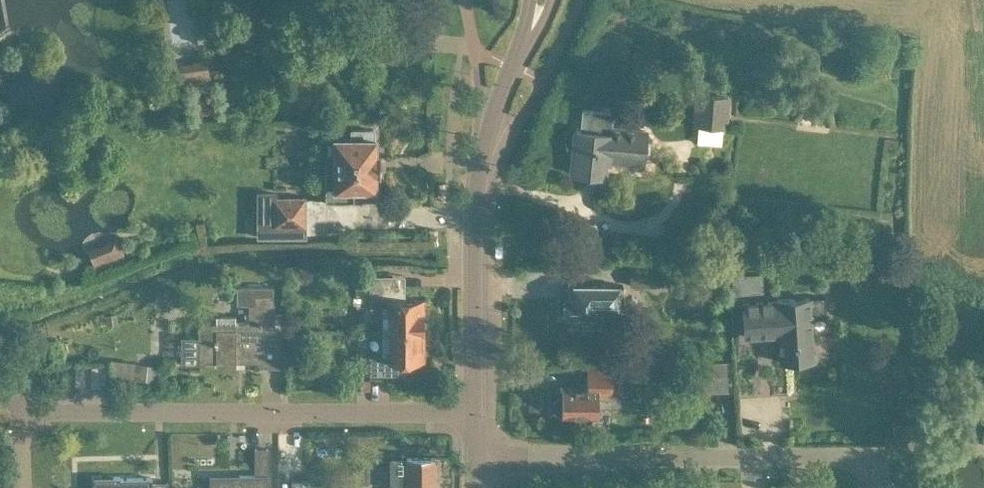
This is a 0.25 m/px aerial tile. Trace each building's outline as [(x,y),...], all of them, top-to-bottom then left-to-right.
[(728,127),(731,95),(697,93),(694,124),(728,127)] [(576,129),(572,170),(592,172),(602,173),(603,160),(608,161),(643,164),(644,149),(646,131),(611,127),(612,112),(583,109),(581,129),(576,129)] [(380,157),(380,152),(376,152),(376,136),(374,136),(374,128),(350,128),(350,135),(330,136),(331,151),(325,151),(325,199),(354,199),(354,188),(376,188),(376,172),(380,172),(380,167),(381,167),(381,157),(380,157)] [(258,192),(258,219),(263,219),(263,236),(305,236),(305,197),(275,197),(275,192),(258,192)] [(762,271),(732,273),(733,293),(763,291),(762,271)] [(404,298),(404,286),(404,274),(369,274),(370,305),(389,305),(389,329),(423,329),(423,298),(404,298)] [(623,310),(623,298),(623,284),(568,284),(567,296),(564,296),(564,314),(582,314),(582,326),(600,326),(601,327),(606,327),(611,327),(615,325),(617,322),(620,319),(621,316),(621,310),(623,310)] [(199,335),(181,335),(181,363),(199,363),(199,360),(204,360),(216,361),(216,363),(236,363),(236,360),(261,361),(261,363),(266,363),(267,363),(267,348),(282,348),(282,328),(282,327),(275,327),(275,302),(274,302),(274,285),(237,285),(237,302),(249,302),(249,321),(236,321),(236,315),(217,315),(217,319),(217,321),(199,321),(199,335)] [(810,315),(825,314),(824,300),(809,301),(809,297),(777,299),(777,300),(742,303),(744,335),(779,332),(781,361),(813,358),(810,315)] [(287,331),(299,331),(299,321),(287,321),(287,331)] [(370,373),(390,373),(405,373),(405,361),(424,360),(423,329),(389,329),(389,354),(370,354),(370,373)] [(730,361),(713,361),(714,391),(731,390),(730,370),(730,361)] [(135,362),(133,380),(159,383),(161,365),(135,362)] [(611,389),(611,366),(586,366),(586,386),(562,386),(562,396),(560,396),(559,397),(557,397),(556,398),(555,399),(554,401),(553,402),(553,404),(553,405),(553,407),(554,409),(555,410),(556,411),(557,412),(558,413),(560,413),(562,414),(598,414),(598,406),(614,406),(618,405),(620,402),(622,399),(622,396),(621,393),(619,391),(616,389),(611,389)] [(268,468),(268,448),(255,448),(255,474),(239,475),(239,477),(210,477),(210,487),(268,487),(268,468)] [(390,487),(436,487),(436,457),(397,457),(390,457),(390,487)] [(168,480),(165,480),(152,481),(152,478),(152,476),(120,477),(120,475),(113,476),(93,477),(93,483),(93,487),(168,487),(168,480)]
